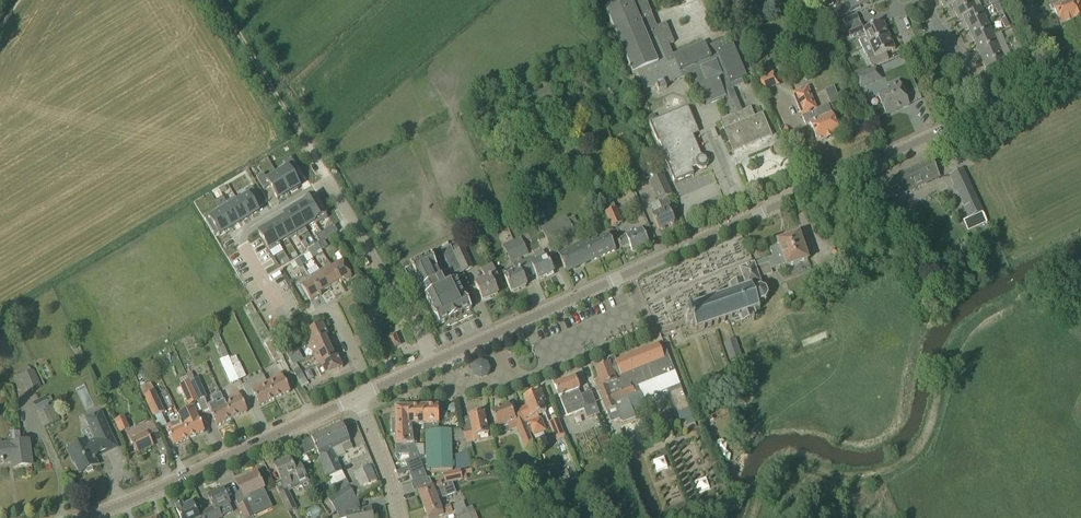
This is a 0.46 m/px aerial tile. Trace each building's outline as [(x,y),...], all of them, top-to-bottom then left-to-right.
[(731,151),(732,152),(772,135),(772,134),(771,135),(762,114),(754,118),(750,109),(742,112),(733,88),(743,84),(741,79),(746,77),(733,45),(728,47),(725,39),(713,44),(714,46),(707,49),(704,42),(673,55),(669,45),(674,43),(666,23),(657,27),(646,0),(636,0),(620,7),(617,1),(604,7),(632,74),(636,72),(644,90),(656,85),(658,92),(666,88),(665,85),(674,81),(673,80),(687,74),(698,103),(704,100),(706,105),(722,98),(725,105),(723,106),(725,111),(727,110),(730,117),(720,121),(724,130),(732,151),(731,151)] [(852,9),(859,6),(869,2),(873,0),(848,0),(852,9)] [(944,9),(952,5),(963,0),(940,0),(944,9)] [(972,0),(963,0),(952,5),(958,19),(963,17),(977,10),(972,0)] [(1069,2),(1068,0),(1063,0),(1061,0),(1050,0),(1053,7),(1057,16),(1061,26),(1073,21),(1074,23),(1080,21),(1080,10),(1080,9),(1080,8),(1080,3),(1080,0),(1073,0),(1069,2)] [(1002,11),(998,1),(993,4),(997,13),(1002,11)] [(988,22),(982,8),(977,10),(963,17),(969,30),(988,22)] [(1010,28),(1006,18),(1001,21),(1005,30),(1010,28)] [(883,22),(873,27),(864,31),(861,24),(847,30),(850,37),(858,34),(860,41),(867,38),(870,45),(889,37),(883,22)] [(994,36),(988,22),(969,30),(975,44),(994,36)] [(1000,49),(994,36),(975,44),(981,58),(1000,49)] [(895,50),(889,37),(870,45),(873,52),(867,55),(872,67),(888,59),(886,53),(895,50)] [(1006,63),(1001,53),(1000,49),(981,58),(987,71),(1006,63)] [(768,62),(753,68),(763,92),(779,85),(773,71),(772,72),(768,62)] [(1029,74),(1035,72),(1031,62),(1025,65),(1029,74)] [(876,69),(856,77),(860,88),(881,79),(876,69)] [(898,81),(888,86),(890,90),(878,95),(887,115),(909,106),(898,81)] [(834,85),(825,89),(831,105),(840,102),(834,85)] [(807,88),(792,94),(793,96),(802,117),(806,126),(810,124),(813,133),(818,143),(839,134),(835,124),(832,116),(831,115),(827,105),(816,110),(807,88)] [(649,123),(658,143),(659,142),(662,149),(661,150),(674,182),(694,174),(692,169),(697,166),(697,167),(698,168),(701,169),(703,169),(706,168),(707,167),(709,163),(709,162),(707,158),(706,157),(703,156),(701,156),(693,136),(690,129),(696,127),(688,107),(649,123)] [(288,168),(277,174),(288,193),(291,192),(292,194),(298,190),(297,188),(299,187),(300,187),(292,174),(298,170),(291,158),(284,162),(288,168)] [(940,177),(936,170),(931,160),(877,187),(884,202),(896,196),(897,198),(940,177)] [(977,202),(966,180),(962,170),(949,176),(964,208),(977,202)] [(263,174),(257,178),(264,190),(270,187),(278,200),(278,199),(288,193),(277,174),(267,180),(263,174)] [(247,194),(237,200),(248,219),(258,212),(258,213),(259,212),(258,210),(253,203),(259,200),(252,187),(245,191),(247,194)] [(661,213),(653,217),(654,220),(659,230),(674,223),(671,217),(675,215),(667,198),(673,195),(670,188),(655,196),(659,205),(658,206),(661,213)] [(235,197),(226,203),(239,224),(248,219),(237,200),(235,197)] [(315,197),(303,203),(304,204),(315,222),(315,223),(326,216),(326,215),(322,210),(324,209),(320,202),(318,203),(315,197)] [(622,223),(616,208),(612,200),(601,205),(604,213),(611,228),(622,223)] [(226,203),(218,208),(230,229),(239,224),(226,203)] [(304,204),(294,209),(305,228),(315,222),(304,204)] [(203,217),(215,236),(218,234),(220,236),(220,235),(230,229),(218,208),(203,217)] [(285,215),(284,215),(286,217),(296,234),(302,230),(305,228),(294,209),(285,215)] [(983,213),(976,214),(978,226),(985,225),(983,213)] [(574,233),(572,228),(568,220),(566,216),(540,228),(548,245),(574,233)] [(286,217),(277,222),(287,239),(296,234),(286,217)] [(491,230),(490,227),(487,221),(475,227),(479,236),(491,230)] [(277,222),(269,227),(279,244),(287,239),(277,222)] [(334,226),(321,234),(325,240),(337,232),(334,226)] [(259,233),(269,250),(279,244),(269,227),(259,233)] [(649,244),(645,234),(643,229),(617,241),(620,248),(629,244),(632,251),(649,244)] [(321,234),(316,237),(319,243),(321,242),(325,240),(321,234)] [(616,251),(611,241),(609,235),(590,243),(589,239),(558,254),(567,273),(616,251)] [(802,237),(799,236),(799,235),(777,242),(778,246),(770,249),(773,258),(768,259),(769,264),(771,269),(784,265),(785,268),(808,260),(807,258),(808,257),(807,253),(805,252),(802,243),(803,241),(802,237)] [(521,237),(513,241),(522,258),(529,255),(521,237)] [(522,258),(513,241),(502,246),(510,263),(522,258)] [(463,249),(461,244),(453,248),(453,249),(452,250),(461,270),(462,270),(463,272),(472,268),(463,249)] [(461,270),(452,250),(450,246),(441,250),(452,274),(461,270)] [(831,256),(844,265),(849,258),(835,249),(831,256)] [(553,273),(549,263),(547,258),(546,259),(543,252),(532,257),(523,262),(530,277),(535,274),(538,280),(553,273)] [(431,255),(414,264),(410,266),(416,278),(421,288),(421,289),(423,288),(426,295),(425,295),(425,296),(433,312),(439,325),(440,325),(440,324),(449,320),(449,321),(462,314),(461,314),(470,310),(471,309),(465,297),(457,281),(457,280),(445,286),(441,279),(442,279),(441,278),(436,268),(437,268),(431,255)] [(300,259),(294,262),(298,268),(303,265),(300,259)] [(761,285),(759,278),(755,269),(769,264),(768,259),(739,269),(743,280),(728,286),(730,290),(723,293),(723,294),(722,295),(723,296),(688,308),(688,309),(686,309),(685,312),(686,315),(688,316),(684,317),(687,325),(689,324),(689,326),(690,327),(691,328),(693,327),(694,326),(696,332),(697,331),(697,330),(703,328),(703,329),(704,328),(704,327),(710,325),(710,327),(711,326),(711,325),(717,323),(717,324),(718,324),(718,322),(723,321),(724,322),(725,321),(725,320),(730,318),(730,319),(731,319),(732,321),(734,320),(735,322),(739,320),(740,323),(752,319),(752,320),(754,320),(754,318),(756,317),(754,310),(759,309),(757,304),(764,302),(765,303),(766,302),(765,301),(767,297),(768,297),(768,296),(767,296),(765,292),(767,290),(766,289),(765,290),(760,287),(761,285)] [(325,268),(320,271),(330,287),(340,281),(331,268),(332,267),(331,265),(330,265),(327,260),(324,262),(324,265),(325,268)] [(332,267),(331,268),(340,281),(341,284),(352,277),(346,268),(342,261),(332,267)] [(524,280),(530,277),(523,262),(513,266),(516,272),(504,277),(511,293),(526,286),(524,280)] [(498,280),(494,270),(492,266),(482,271),(486,281),(476,285),(483,301),(498,294),(492,282),(498,280)] [(330,287),(320,271),(309,278),(311,280),(312,280),(320,293),(330,287)] [(856,277),(863,287),(871,281),(864,271),(856,277)] [(312,280),(311,280),(301,286),(311,302),(321,295),(320,293),(312,280)] [(306,332),(311,343),(311,344),(325,337),(328,336),(323,324),(306,332)] [(397,343),(394,336),(389,339),(392,345),(397,343)] [(330,347),(325,337),(311,344),(311,343),(308,344),(313,355),(330,347)] [(264,343),(276,364),(284,360),(272,339),(264,343)] [(741,358),(735,339),(723,343),(729,362),(741,358)] [(690,409),(670,359),(666,349),(661,351),(659,344),(615,361),(614,357),(607,359),(609,364),(595,370),(598,379),(594,381),(611,422),(620,419),(621,422),(632,417),(627,404),(624,405),(622,399),(635,394),(633,389),(639,387),(644,399),(668,389),(678,414),(690,409)] [(335,358),(330,347),(313,355),(319,366),(321,365),(321,364),(335,358)] [(297,349),(287,355),(293,365),(303,359),(297,349)] [(337,356),(335,358),(321,364),(321,365),(319,366),(316,367),(321,378),(343,368),(337,356)] [(239,380),(233,366),(229,357),(220,361),(231,384),(239,380)] [(481,379),(487,376),(489,370),(487,364),(481,362),(475,364),(472,370),(475,377),(481,379)] [(239,363),(233,366),(239,380),(246,377),(239,363)] [(300,369),(294,372),(297,377),(303,374),(300,369)] [(20,377),(28,394),(42,388),(34,370),(20,377)] [(290,392),(281,373),(277,375),(278,377),(267,382),(275,399),(290,392)] [(198,378),(195,380),(189,382),(198,401),(205,398),(207,397),(198,378)] [(554,386),(559,396),(559,397),(560,397),(567,416),(596,405),(591,391),(581,395),(574,378),(554,386)] [(198,401),(189,382),(180,387),(189,405),(198,401)] [(275,399),(267,382),(257,387),(256,385),(251,387),(259,406),(275,399)] [(140,388),(153,418),(165,413),(151,384),(140,388)] [(542,404),(545,402),(541,391),(523,398),(527,406),(520,409),(526,425),(530,434),(533,432),(539,430),(540,426),(538,420),(538,419),(539,419),(538,416),(546,413),(542,404)] [(247,412),(243,402),(239,393),(233,395),(234,398),(224,402),(232,419),(247,412)] [(232,419),(224,402),(220,394),(211,398),(214,404),(208,407),(217,426),(232,419)] [(37,412),(44,428),(60,420),(53,405),(49,407),(48,406),(49,405),(47,401),(45,397),(33,403),(37,412)] [(526,425),(520,409),(512,412),(509,404),(491,411),(498,428),(507,425),(510,431),(517,428),(522,441),(524,440),(526,447),(534,444),(530,434),(526,425)] [(423,425),(423,407),(407,408),(408,425),(411,425),(423,425)] [(438,407),(423,407),(423,425),(423,433),(425,433),(426,472),(452,471),(451,443),(465,442),(463,432),(439,432),(438,407)] [(194,408),(178,415),(179,417),(181,422),(189,439),(205,432),(200,422),(197,416),(196,413),(194,408)] [(408,425),(407,408),(395,408),(395,420),(392,420),(392,435),(396,435),(396,445),(409,445),(409,460),(405,462),(413,482),(427,479),(418,457),(414,445),(411,425),(408,425)] [(86,441),(68,450),(74,463),(75,463),(76,463),(80,473),(86,471),(87,473),(93,470),(92,468),(98,465),(95,458),(97,457),(97,455),(101,453),(101,455),(117,447),(112,437),(107,426),(101,412),(86,419),(90,427),(96,440),(88,443),(87,441),(86,441)] [(469,416),(469,419),(472,430),(463,432),(465,442),(466,444),(474,443),(473,438),(489,434),(484,413),(469,416)] [(130,429),(125,416),(114,421),(120,434),(130,429)] [(548,424),(554,439),(555,438),(556,441),(565,438),(558,420),(548,424)] [(189,439),(181,422),(172,426),(171,424),(165,427),(174,446),(189,439)] [(135,431),(128,434),(131,441),(131,442),(132,446),(137,456),(147,451),(149,452),(152,451),(152,449),(154,448),(152,445),(161,441),(157,431),(153,423),(135,431)] [(342,424),(311,438),(316,451),(320,458),(318,459),(327,478),(332,476),(342,471),(336,458),(345,454),(344,453),(353,448),(350,441),(342,424)] [(316,451),(311,438),(295,446),(301,458),(316,451)] [(735,453),(730,452),(730,442),(719,441),(719,451),(723,451),(722,462),(735,462),(735,453)] [(4,464),(4,460),(12,459),(13,468),(32,466),(31,455),(29,442),(4,445),(4,443),(0,443),(0,464),(4,464)] [(472,469),(470,463),(469,455),(457,457),(459,472),(461,472),(472,469)] [(664,455),(652,458),(656,470),(667,466),(664,455)] [(304,472),(301,465),(299,462),(292,465),(290,460),(288,461),(287,459),(281,462),(282,463),(275,467),(284,488),(290,485),(292,489),(308,481),(304,472)] [(370,466),(360,471),(354,474),(361,488),(367,485),(377,481),(370,466)] [(463,480),(461,472),(459,472),(443,475),(444,484),(463,480)] [(262,485),(257,475),(237,484),(246,502),(238,506),(244,517),(251,517),(255,516),(251,507),(255,505),(254,502),(267,496),(262,485)] [(694,481),(699,492),(709,488),(705,477),(694,481)] [(427,487),(417,491),(423,506),(438,500),(447,497),(441,482),(432,485),(427,487)] [(345,507),(358,499),(349,486),(328,500),(336,513),(338,511),(345,507)] [(228,500),(223,490),(208,497),(213,507),(204,512),(207,517),(221,517),(223,517),(219,510),(230,505),(228,500)] [(296,509),(288,491),(280,495),(288,513),(296,509)] [(449,505),(441,509),(438,500),(423,506),(428,517),(437,517),(452,512),(449,505)] [(456,513),(466,509),(463,501),(453,505),(456,513)] [(204,512),(197,514),(196,512),(198,511),(194,502),(191,503),(190,502),(189,502),(187,502),(185,504),(184,505),(184,506),(183,506),(182,504),(176,507),(180,517),(207,517),(204,512)] [(345,507),(338,511),(339,517),(373,517),(371,508),(346,513),(345,507)]
